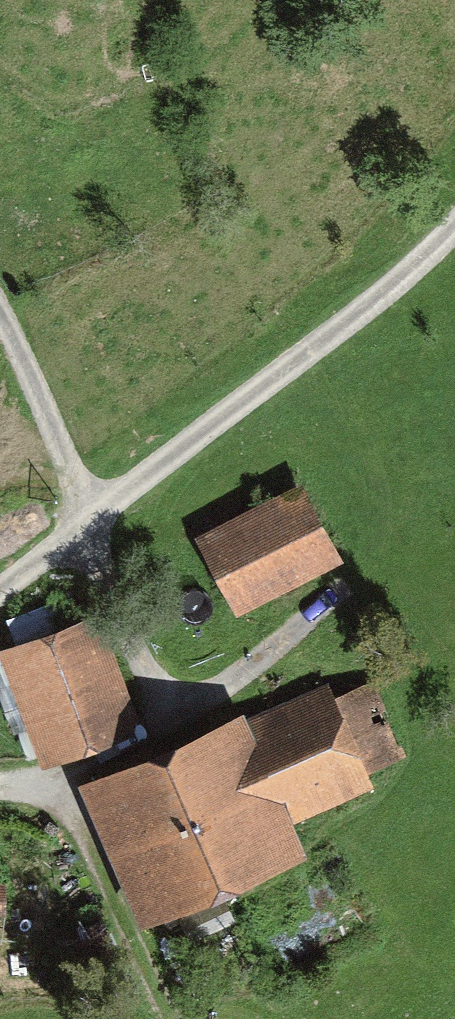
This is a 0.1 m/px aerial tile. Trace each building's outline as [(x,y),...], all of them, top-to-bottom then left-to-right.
[(214,610),(308,570),(282,510),(189,549),(214,610)] [(21,767),(107,742),(77,637),(0,659),(0,695),(21,767)] [(274,818),(363,780),(325,693),(171,759),(227,887),(292,859),(274,818)] [(151,920),(227,887),(171,759),(95,792),(151,920)]
